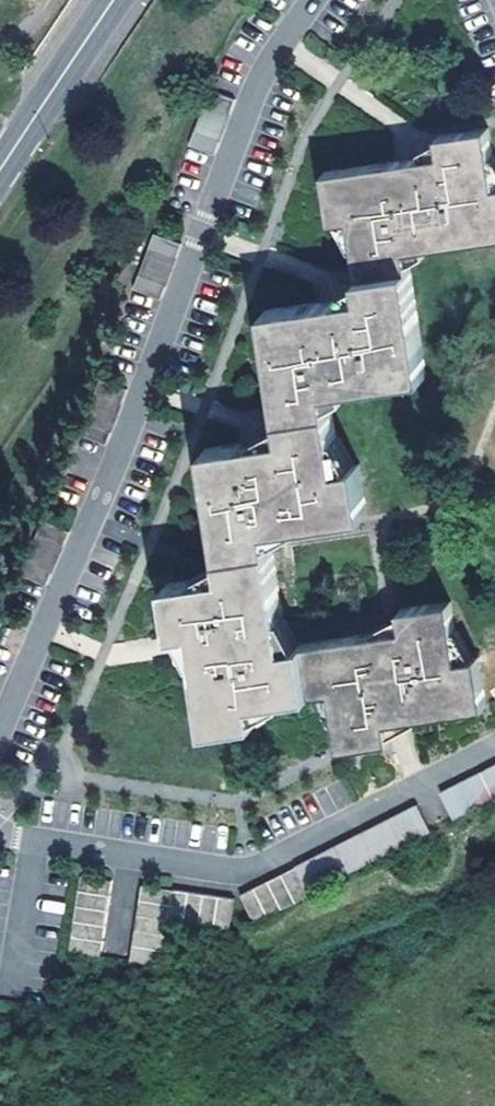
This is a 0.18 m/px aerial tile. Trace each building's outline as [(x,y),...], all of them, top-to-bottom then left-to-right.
[(207,94),(193,148),(214,153),(229,100),(207,94)] [(356,269),(411,260),(409,248),(494,235),(494,175),(487,125),(437,133),(440,151),(421,153),(323,168),(331,222),(349,220),(356,269)] [(150,235),(133,291),(162,299),(178,243),(150,235)] [(411,260),(356,269),(360,292),(343,295),(262,307),(278,417),(336,408),(334,392),(429,378),(411,260)] [(336,408),(278,417),(281,436),(266,438),(203,448),(219,554),(276,545),(274,532),(371,517),(363,465),(345,467),(336,408)] [(19,573),(43,584),(65,534),(41,523),(19,573)] [(311,695),(303,644),(291,646),(276,545),(219,554),(223,576),(165,585),(173,634),(194,631),(196,647),(209,730),(259,722),(256,703),(311,695)] [(311,695),(335,691),(344,749),(393,741),(390,721),(403,719),(489,706),(482,657),(462,660),(453,602),(403,610),(406,628),(303,644),(311,695)] [(453,819),(494,798),(494,764),(440,791),(453,819)] [(241,893),(255,921),(309,894),(308,891),(431,832),(418,806),(241,893)] [(100,955),(111,879),(81,875),(69,950),(100,955)] [(229,928),(234,897),(141,884),(130,959),(161,964),(168,919),(229,928)]
